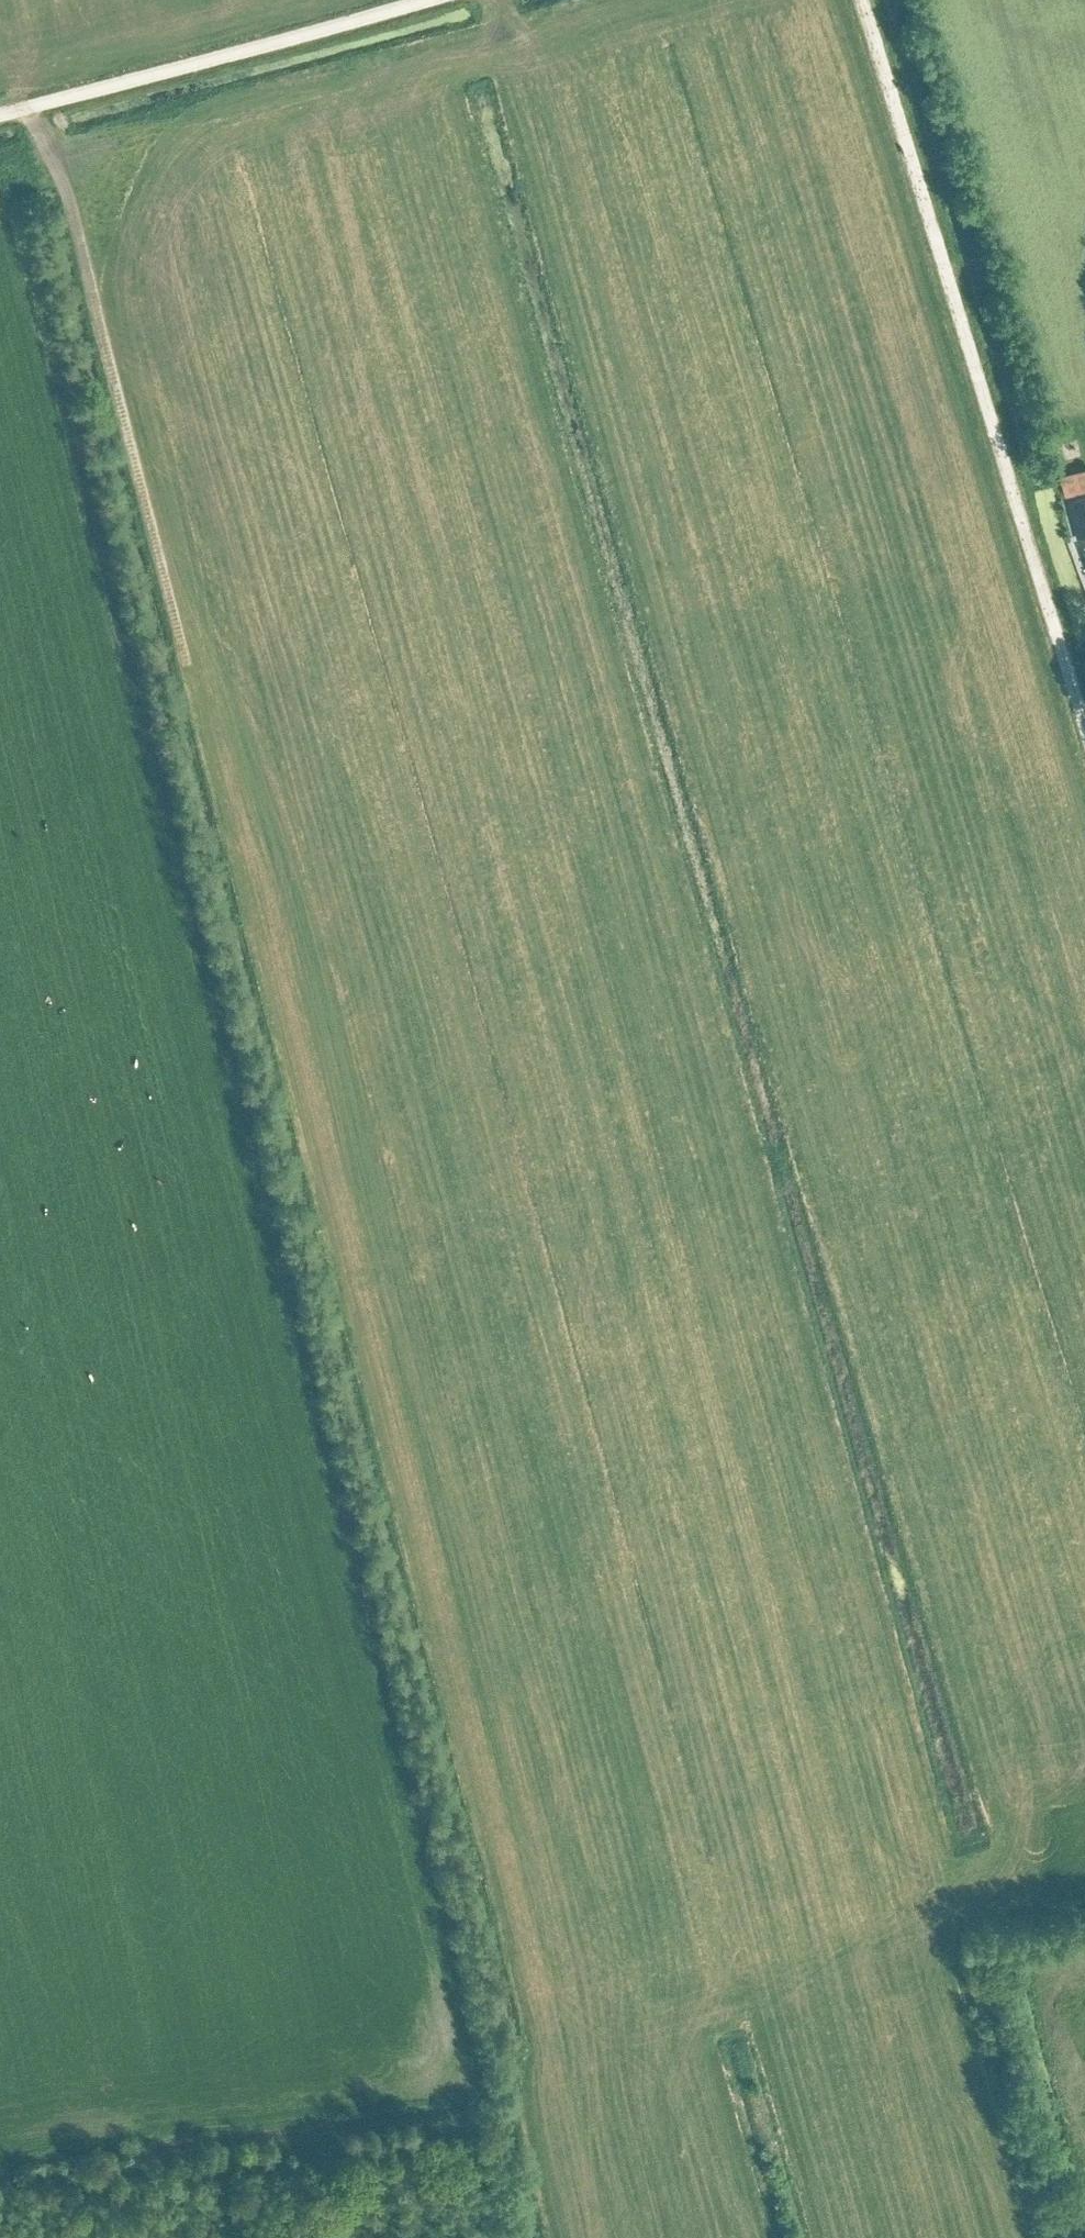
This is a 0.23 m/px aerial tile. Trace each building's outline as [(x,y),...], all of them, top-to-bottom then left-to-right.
[(1058,474),(1063,495),(1084,489),(1084,467),(1058,474)] [(1084,535),(1084,495),(1066,500),(1075,537),(1084,535)]
